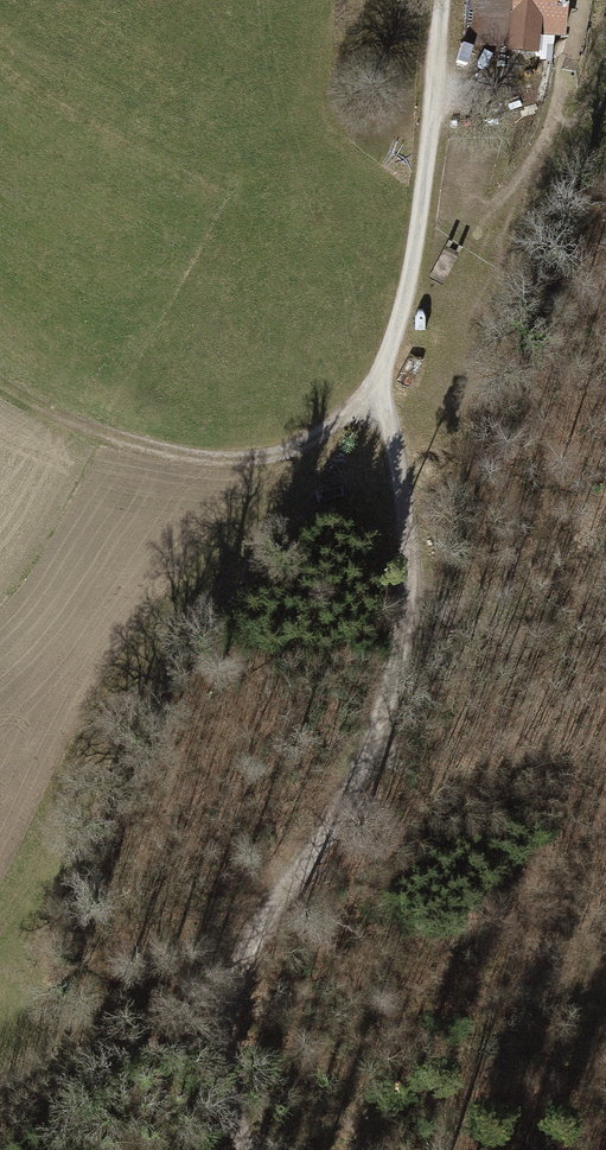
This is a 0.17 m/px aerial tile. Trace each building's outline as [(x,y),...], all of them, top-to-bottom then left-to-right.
[(465,57),(556,67),(564,0),(471,0),(465,57)] [(450,267),(441,260),(427,278),(436,285),(450,267)] [(428,331),(415,332),(415,344),(429,344),(428,331)]
